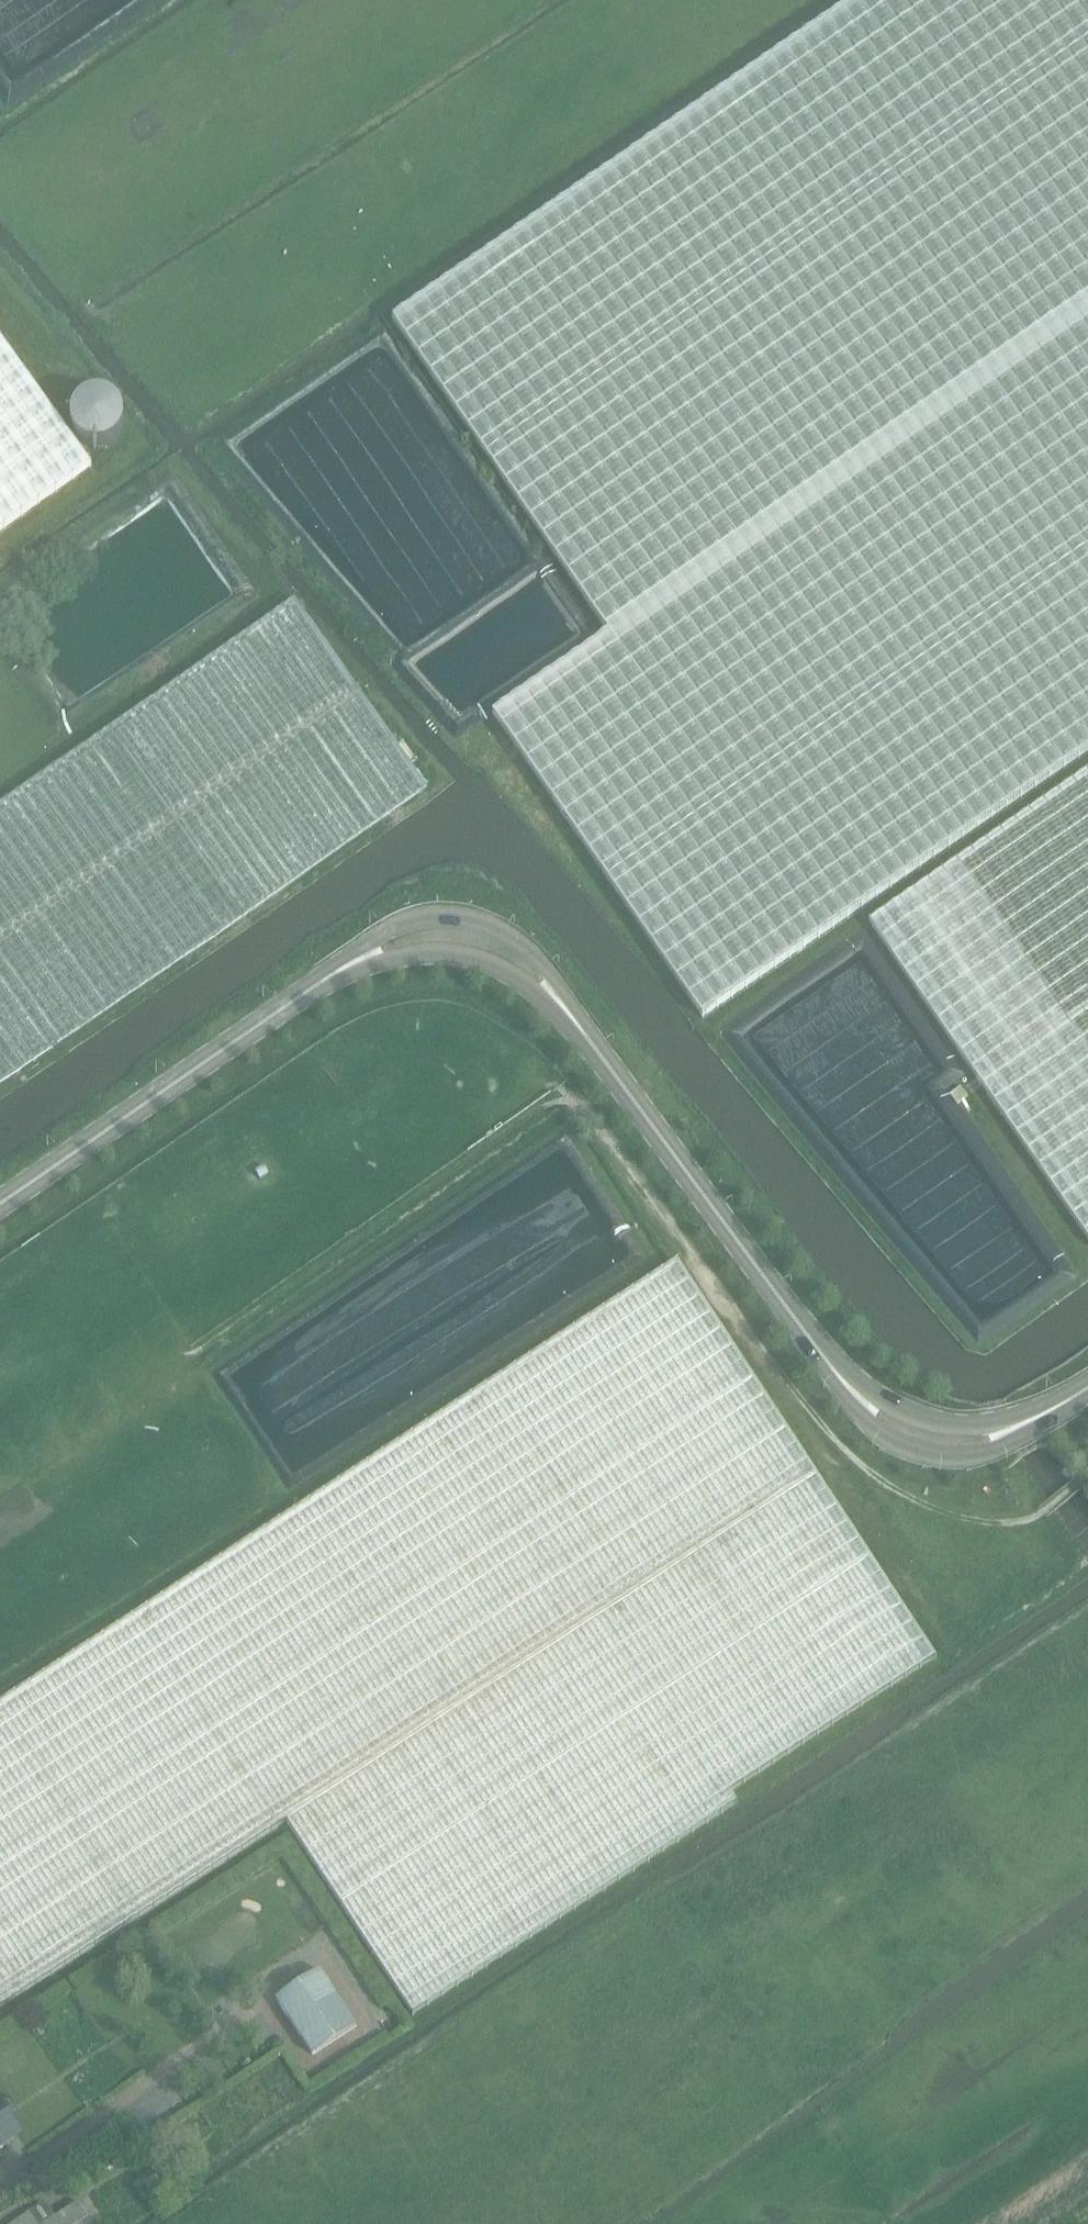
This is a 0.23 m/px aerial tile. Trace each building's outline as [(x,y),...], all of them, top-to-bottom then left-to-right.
[(393,321),(610,634),(493,714),(702,1018),(1087,752),(1087,0),(859,0),(393,321)] [(91,466),(0,338),(0,531),(91,466)] [(427,789),(294,600),(0,805),(0,1085),(427,789)] [(869,923),(1087,1240),(1087,772),(869,923)] [(960,1103),(968,1096),(960,1086),(952,1092),(960,1103)] [(730,1792),(936,1657),(675,1261),(469,1397),(0,1703),(0,2009),(286,1822),(412,2015),(737,1803),(730,1792)] [(321,1970),(275,2000),(313,2057),(358,2027),(321,1970)] [(21,2135),(0,2104),(0,2150),(21,2135)] [(77,2202),(45,2223),(92,2223),(77,2202)] [(14,2223),(38,2223),(30,2213),(14,2223)]
